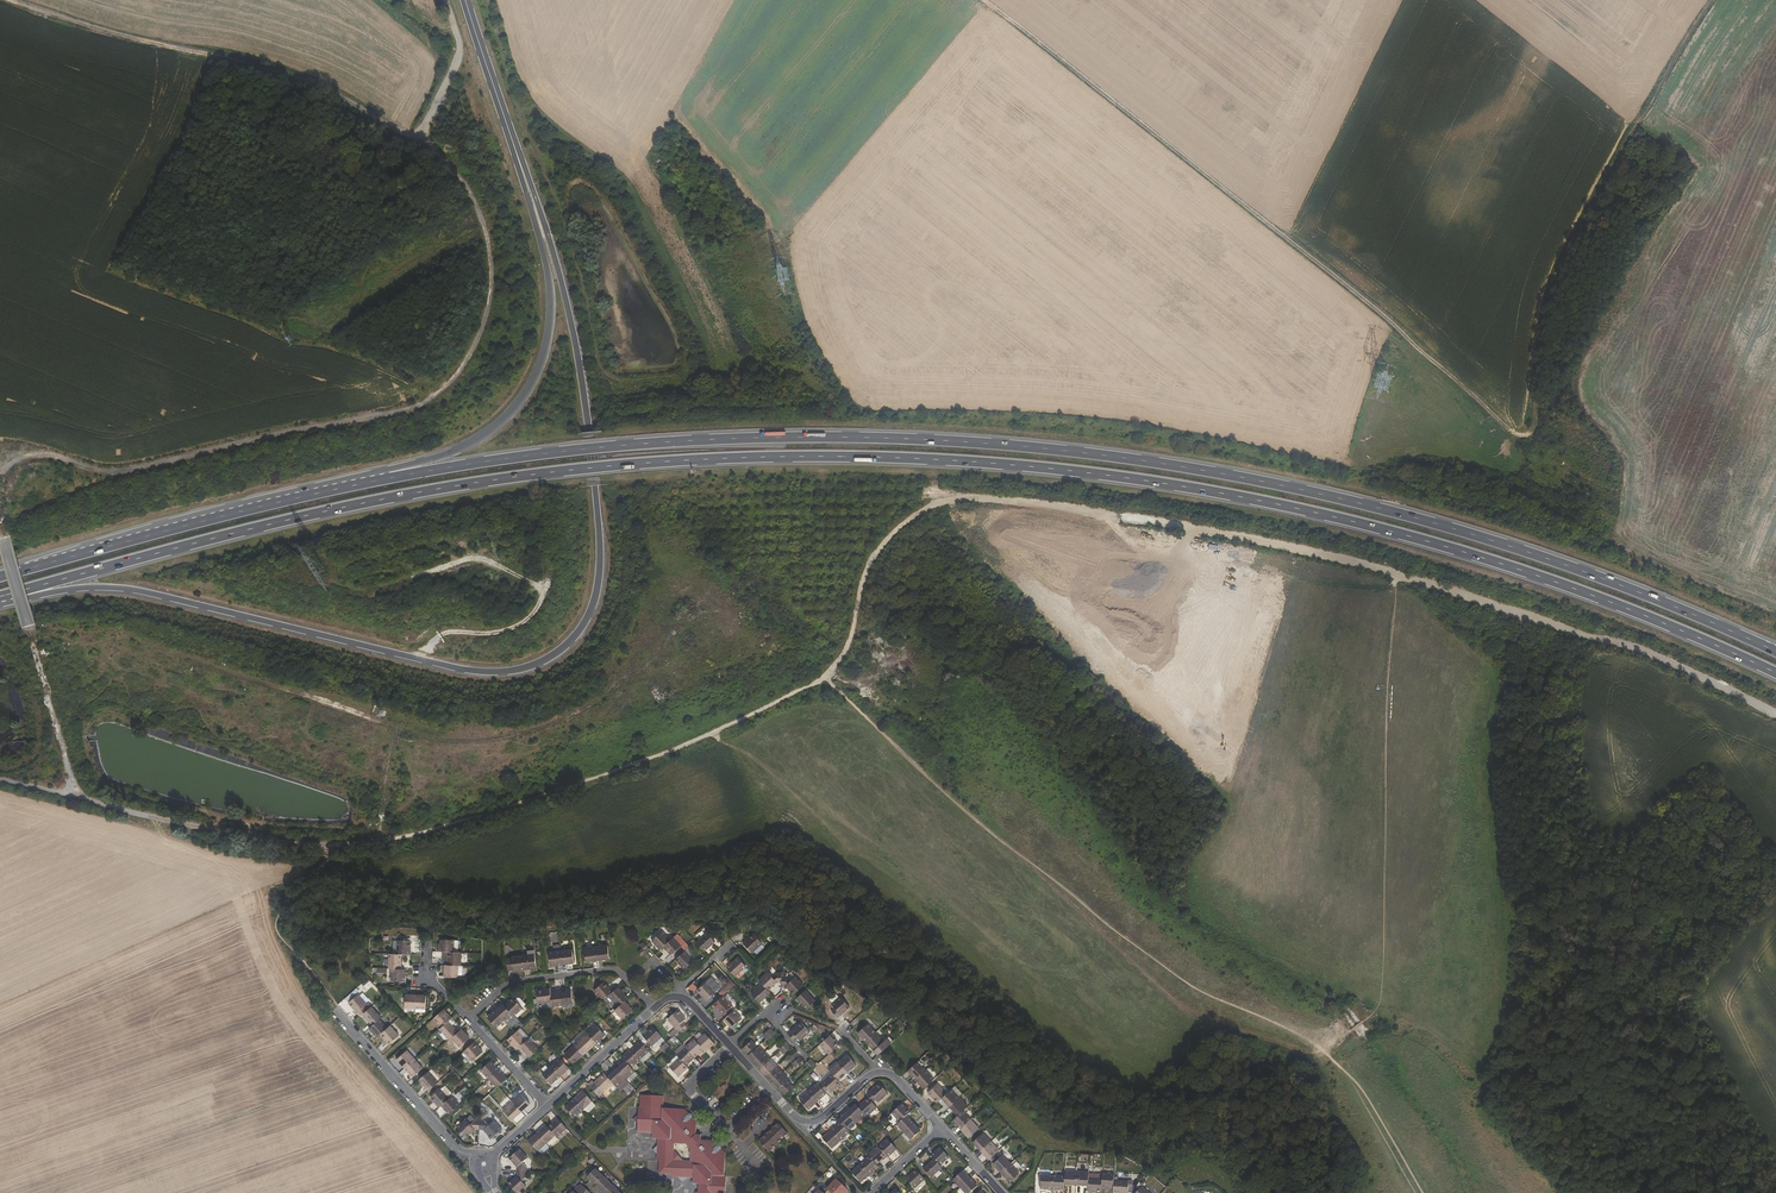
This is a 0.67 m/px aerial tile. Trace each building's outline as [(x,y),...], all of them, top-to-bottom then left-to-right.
[(662,931),(652,940),(660,949),(663,946),(670,940),(662,931)] [(707,933),(696,943),(704,952),(715,942),(707,933)] [(752,953),(762,944),(752,934),(743,942),(752,953)] [(672,955),(682,946),(673,937),(670,940),(663,946),(672,955)] [(441,943),(439,943),(438,951),(443,951),(448,951),(454,951),(454,940),(441,939),(441,943)] [(411,941),(398,940),(397,953),(401,954),(411,954),(411,941)] [(649,949),(643,941),(639,945),(640,946),(642,947),(646,952),(649,949)] [(609,958),(608,944),(596,946),(598,959),(609,958)] [(586,961),(598,959),(596,946),(584,948),(586,961)] [(638,951),(642,956),(646,952),(642,947),(638,951)] [(574,963),(573,949),(560,951),(562,964),(574,963)] [(694,960),(685,950),(675,959),(684,969),(694,960)] [(461,965),(461,952),(454,951),(448,951),(447,960),(447,965),(459,965),(461,965)] [(550,966),(562,964),(560,951),(549,952),(550,966)] [(401,954),(397,953),(390,953),(389,968),(391,968),(401,969),(401,954)] [(536,967),(535,954),(523,956),(524,969),(536,967)] [(512,965),(513,970),(524,969),(523,956),(511,957),(512,965)] [(746,966),(738,958),(727,968),(735,976),(746,966)] [(459,965),(447,965),(445,965),(444,976),(458,977),(458,974),(459,965)] [(405,981),(405,969),(401,969),(391,968),(390,980),(405,981)] [(777,982),(781,983),(782,976),(782,973),(777,973),(772,977),(768,972),(759,980),(762,984),(768,990),(777,982)] [(786,986),(794,994),(804,985),(796,976),(791,981),(787,976),(782,976),(781,983),(781,985),(786,986)] [(594,990),(603,1000),(605,998),(613,991),(604,981),(594,990)] [(706,1000),(716,991),(707,981),(697,990),(706,1000)] [(693,983),(688,987),(692,991),(697,987),(693,983)] [(759,1003),(770,993),(768,990),(762,984),(751,994),(759,1003)] [(613,1005),(616,1002),(619,1005),(625,1000),(628,998),(618,987),(613,991),(605,998),(613,1005)] [(552,1001),(551,992),(550,988),(537,989),(538,1003),(552,1001)] [(573,1003),(571,990),(561,991),(563,1004),(573,1003)] [(815,1001),(805,990),(797,998),(807,1009),(815,1001)] [(552,1005),(563,1004),(561,991),(551,992),(552,1001),(552,1005)] [(359,994),(349,1003),(360,1016),(363,1014),(371,1006),(369,1003),(368,1003),(359,994)] [(405,1007),(415,1008),(415,995),(405,994),(405,1007)] [(426,1008),(426,995),(415,995),(415,1008),(416,1008),(426,1008)] [(723,995),(713,1004),(725,1018),(733,1011),(730,1008),(732,1005),(723,995)] [(515,999),(513,997),(505,1005),(512,1013),(514,1016),(521,1009),(523,1008),(522,1007),(526,1003),(519,996),(515,999)] [(831,1011),(838,1018),(850,1007),(841,997),(832,1005),(834,1008),(831,1011)] [(622,1019),(633,1009),(625,1000),(619,1005),(614,1010),(622,1019)] [(512,1013),(505,1005),(503,1003),(495,1010),(504,1020),(512,1013)] [(380,1019),(381,1017),(371,1006),(363,1014),(373,1024),(380,1019)] [(452,1017),(444,1008),(434,1017),(442,1026),(449,1020),(452,1017)] [(496,1027),(504,1020),(495,1010),(487,1017),(496,1027)] [(678,1010),(668,1020),(677,1030),(679,1032),(683,1028),(686,1025),(683,1022),(686,1019),(678,1010)] [(733,1011),(725,1018),(724,1019),(732,1028),(742,1019),(734,1010),(733,1011)] [(373,1024),(369,1028),(377,1037),(380,1034),(387,1027),(380,1019),(373,1024)] [(452,1037),(458,1031),(449,1020),(442,1026),(440,1028),(449,1040),(452,1037)] [(612,1029),(604,1020),(601,1022),(609,1031),(612,1029)] [(810,1032),(801,1022),(788,1034),(792,1039),(794,1041),(797,1038),(800,1041),(810,1032)] [(868,1024),(858,1033),(866,1042),(876,1033),(868,1024)] [(390,1044),(399,1035),(390,1025),(387,1027),(380,1034),(390,1044)] [(595,1025),(587,1033),(596,1043),(605,1035),(595,1025)] [(653,1027),(643,1036),(652,1046),(662,1037),(653,1027)] [(470,1037),(462,1028),(458,1031),(452,1037),(460,1046),(470,1037)] [(763,1035),(766,1038),(768,1037),(773,1032),(770,1028),(763,1035)] [(507,1039),(517,1049),(519,1046),(526,1040),(518,1030),(515,1032),(507,1039)] [(772,1041),(778,1035),(774,1031),(773,1032),(768,1037),(772,1041)] [(574,1045),(583,1055),(596,1043),(587,1033),(574,1044),(574,1045)] [(876,1033),(866,1042),(873,1050),(884,1041),(876,1033)] [(714,1044),(705,1034),(696,1042),(703,1050),(705,1052),(714,1044)] [(829,1054),(830,1054),(839,1045),(830,1035),(820,1044),(829,1054)] [(652,1046),(654,1049),(664,1040),(662,1037),(652,1046)] [(538,1049),(528,1038),(526,1040),(519,1046),(529,1057),(537,1050),(538,1049)] [(696,1042),(694,1039),(685,1048),(694,1058),(703,1050),(696,1042)] [(751,1040),(742,1048),(748,1055),(757,1047),(751,1040)] [(784,1040),(777,1047),(780,1050),(787,1043),(784,1040)] [(873,1050),(878,1055),(890,1044),(886,1040),(884,1041),(873,1050)] [(483,1051),(474,1041),(464,1050),(473,1060),(483,1051)] [(649,1051),(640,1041),(630,1049),(640,1060),(649,1051)] [(783,1054),(791,1047),(787,1043),(780,1050),(783,1054)] [(564,1054),(573,1064),(583,1055),(574,1045),(564,1054)] [(748,1055),(754,1061),(764,1052),(758,1046),(757,1047),(748,1055)] [(685,1048),(676,1055),(679,1058),(686,1066),(694,1058),(685,1048)] [(630,1049),(621,1057),(625,1061),(631,1068),(640,1060),(630,1049)] [(407,1050),(397,1058),(405,1067),(415,1058),(407,1050)] [(760,1068),(770,1059),(764,1052),(754,1061),(760,1068)] [(796,1053),(789,1060),(792,1063),(799,1056),(796,1053)] [(856,1064),(847,1054),(838,1063),(847,1073),(856,1064)] [(795,1067),(802,1060),(799,1056),(792,1063),(795,1067)] [(569,1067),(560,1057),(551,1065),(560,1076),(569,1067)] [(413,1077),(423,1067),(415,1058),(405,1067),(413,1077)] [(669,1067),(678,1077),(688,1068),(686,1066),(679,1058),(669,1067)] [(807,1062),(813,1069),(816,1065),(810,1058),(807,1062)] [(766,1074),(776,1065),(770,1059),(760,1068),(766,1074)] [(491,1060),(481,1069),(489,1078),(499,1069),(491,1060)] [(631,1068),(625,1061),(616,1069),(626,1080),(634,1072),(631,1068)] [(918,1062),(907,1071),(915,1080),(926,1071),(918,1062)] [(838,1063),(829,1070),(831,1073),(838,1081),(847,1073),(838,1063)] [(542,1074),(551,1084),(560,1076),(551,1065),(542,1074)] [(772,1081),(782,1072),(776,1065),(766,1074),(772,1081)] [(497,1087),(499,1085),(507,1078),(499,1069),(489,1078),(497,1087)] [(566,1078),(573,1073),(570,1069),(563,1074),(566,1078)] [(613,1083),(617,1088),(626,1080),(616,1069),(608,1077),(613,1083)] [(438,1082),(427,1071),(419,1079),(429,1090),(438,1082)] [(915,1080),(923,1089),(934,1079),(926,1071),(915,1080)] [(779,1087),(787,1080),(789,1079),(782,1072),(772,1081),(779,1087)] [(594,1082),(603,1092),(613,1083),(608,1077),(604,1073),(594,1082)] [(828,1089),(830,1092),(840,1083),(838,1081),(831,1073),(821,1082),(822,1082),(819,1085),(825,1092),(828,1089)] [(785,1094),(793,1086),(787,1080),(779,1087),(785,1094)] [(819,1085),(816,1083),(808,1091),(817,1101),(826,1093),(825,1092),(819,1085)] [(869,1092),(870,1093),(866,1096),(868,1098),(873,1103),(876,1100),(879,1102),(888,1094),(879,1084),(869,1092)] [(927,1093),(937,1103),(942,1098),(947,1094),(938,1084),(927,1093)] [(440,1087),(430,1097),(439,1107),(441,1105),(449,1098),(440,1087)] [(947,1094),(942,1098),(950,1107),(960,1098),(952,1089),(947,1094)] [(726,1176),(724,1176),(726,1154),(720,1148),(718,1148),(716,1146),(717,1145),(713,1141),(701,1140),(701,1135),(696,1135),(697,1123),(691,1116),(690,1117),(688,1115),(689,1114),(684,1109),(663,1108),(664,1096),(657,1096),(652,1090),(646,1096),(641,1095),(640,1105),(639,1105),(637,1133),(652,1134),(652,1139),(657,1139),(657,1146),(653,1150),(657,1154),(656,1161),(660,1161),(659,1174),(671,1174),(671,1177),(678,1177),(682,1182),(687,1178),(693,1178),(693,1183),(698,1184),(698,1192),(696,1192),(725,1192),(726,1176)] [(583,1091),(574,1099),(583,1109),(592,1101),(583,1091)] [(799,1099),(808,1109),(817,1101),(808,1091),(799,1099)] [(530,1103),(521,1093),(512,1101),(521,1111),(530,1103)] [(449,1098),(441,1105),(449,1114),(460,1104),(451,1096),(449,1098)] [(877,1108),(873,1103),(868,1098),(858,1107),(865,1115),(867,1117),(877,1108)] [(963,1111),(968,1107),(960,1098),(950,1107),(958,1116),(963,1111)] [(565,1107),(574,1117),(583,1109),(574,1099),(565,1107)] [(512,1101),(503,1109),(512,1120),(521,1111),(512,1101)] [(892,1113),(899,1122),(907,1116),(910,1113),(902,1104),(892,1113)] [(865,1115),(858,1107),(856,1105),(847,1113),(857,1123),(865,1115)] [(971,1120),(963,1111),(958,1116),(953,1121),(961,1129),(971,1120)] [(848,1131),(857,1123),(847,1113),(838,1121),(840,1123),(848,1131)] [(466,1137),(475,1129),(479,1129),(480,1119),(480,1115),(476,1115),(475,1119),(471,1123),(466,1118),(457,1127),(466,1137)] [(897,1125),(904,1133),(914,1124),(907,1116),(899,1122),(897,1125)] [(555,1135),(557,1137),(566,1128),(557,1118),(548,1127),(555,1135)] [(575,1123),(570,1118),(566,1121),(572,1127),(575,1123)] [(483,1119),(480,1119),(479,1129),(484,1129),(492,1138),(502,1129),(494,1120),(489,1125),(483,1119)] [(969,1138),(979,1129),(971,1120),(961,1129),(969,1138)] [(768,1152),(787,1134),(778,1123),(759,1141),(768,1152)] [(848,1131),(840,1123),(831,1131),(841,1141),(849,1133),(848,1131)] [(911,1140),(921,1131),(914,1124),(904,1133),(911,1140)] [(548,1127),(546,1125),(537,1133),(546,1143),(555,1135),(548,1127)] [(822,1139),(832,1149),(841,1141),(831,1131),(822,1139)] [(528,1141),(537,1151),(546,1143),(537,1133),(528,1141)] [(983,1133),(973,1142),(981,1151),(991,1142),(983,1133)] [(887,1156),(888,1158),(897,1149),(892,1144),(887,1139),(879,1147),(887,1156)] [(989,1160),(999,1150),(991,1142),(981,1151),(989,1160)] [(877,1146),(868,1155),(869,1156),(877,1165),(887,1156),(879,1147),(877,1146)] [(949,1158),(940,1147),(931,1155),(934,1159),(940,1166),(949,1158)] [(509,1159),(518,1167),(517,1172),(527,1172),(527,1168),(523,1163),(528,1158),(519,1149),(509,1159)] [(1003,1155),(993,1164),(1001,1173),(1011,1164),(1003,1155)] [(877,1165),(869,1156),(860,1165),(869,1175),(878,1166),(877,1165)] [(923,1169),(931,1178),(942,1168),(940,1166),(934,1159),(923,1169)] [(1009,1182),(1019,1172),(1011,1164),(1001,1173),(1009,1182)] [(851,1172),(860,1182),(869,1175),(860,1165),(851,1172)] [(595,1169),(587,1177),(603,1192),(621,1192),(595,1169)] [(915,1188),(925,1180),(915,1169),(906,1178),(915,1188)] [(963,1171),(953,1180),(960,1188),(970,1179),(963,1171)] [(1076,1172),(1065,1171),(1065,1177),(1064,1185),(1076,1186),(1076,1172)] [(1159,1181),(1161,1178),(1153,1171),(1152,1172),(1150,1174),(1159,1181)] [(526,1177),(527,1172),(517,1172),(517,1176),(508,1184),(516,1192),(519,1192),(526,1186),(522,1181),(526,1177)] [(1076,1186),(1088,1186),(1088,1178),(1088,1173),(1076,1172),(1076,1186)] [(1102,1179),(1101,1188),(1113,1188),(1113,1181),(1113,1175),(1102,1174),(1102,1179)] [(1041,1175),(1040,1189),(1051,1190),(1052,1176),(1041,1175)] [(1051,1190),(1064,1190),(1064,1185),(1065,1177),(1052,1176),(1051,1190)] [(908,1190),(896,1178),(891,1183),(894,1186),(895,1185),(903,1192),(905,1192),(908,1190)] [(1088,1192),(1101,1192),(1101,1188),(1102,1179),(1088,1178),(1088,1186),(1088,1192)] [(828,1190),(825,1192),(845,1192),(848,1190),(836,1179),(827,1189),(828,1190)] [(965,1192),(970,1192),(977,1186),(970,1179),(960,1188),(965,1192)] [(1128,1182),(1113,1181),(1113,1188),(1112,1192),(1115,1192),(1128,1192),(1128,1190),(1131,1190),(1132,1181),(1128,1180),(1128,1182)] [(581,1184),(572,1192),(590,1192),(581,1184)]
